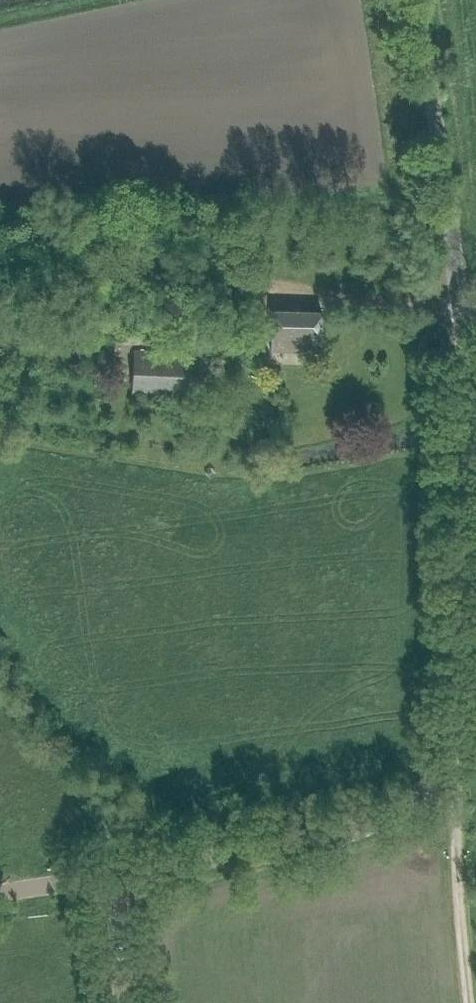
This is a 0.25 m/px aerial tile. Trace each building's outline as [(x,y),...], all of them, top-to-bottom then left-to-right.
[(204,301),(175,301),(175,327),(188,327),(188,310),(204,310),(204,301)] [(270,351),(316,352),(316,337),(321,337),(321,312),(271,310),(270,351)] [(196,398),(198,355),(133,352),(132,396),(196,398)]
